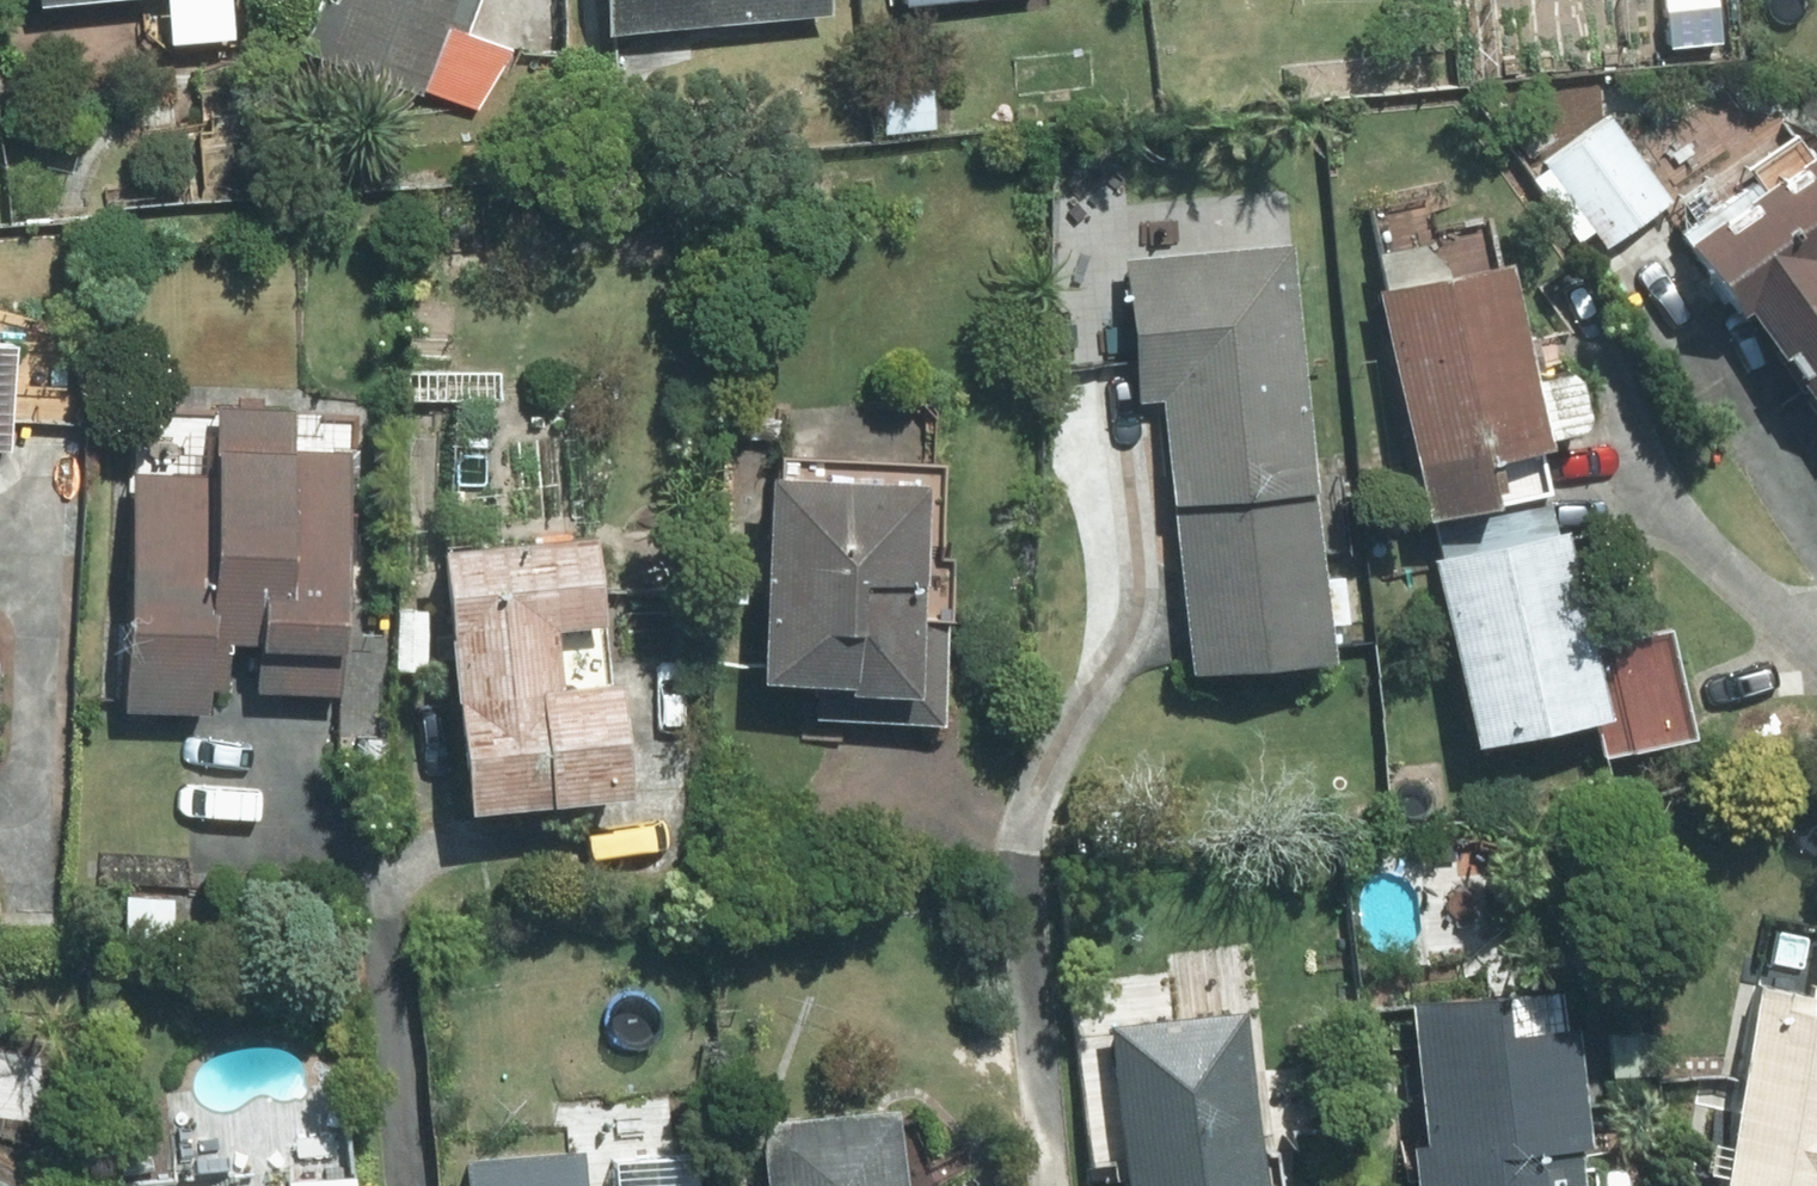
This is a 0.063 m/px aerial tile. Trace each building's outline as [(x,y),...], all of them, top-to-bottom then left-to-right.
[(420,95),(423,88),(476,110),(511,51),(465,34),(477,0),(331,0),(330,1),(326,0),(318,0),(299,50),(420,95)] [(828,12),(827,0),(599,0),(601,33),(828,12)] [(1713,0),(1659,0),(1663,47),(1717,41),(1713,0)] [(884,133),(937,127),(932,86),(881,93),(884,133)] [(1600,247),(1667,199),(1609,116),(1543,165),(1600,247)] [(1816,383),(1816,159),(1809,148),(1682,236),(1732,308),(1741,302),(1803,392),(1816,383)] [(1332,657),(1292,240),(1124,254),(1137,399),(1160,398),(1186,671),(1332,657)] [(1433,511),(1545,488),(1536,444),(1545,442),(1510,259),(1374,285),(1418,512),(1433,511)] [(9,344),(0,343),(0,450),(5,450),(9,344)] [(1803,392),(1816,412),(1816,383),(1803,392)] [(335,694),(348,449),(285,446),(287,412),(218,408),(213,475),(134,471),(120,706),(205,711),(205,687),(222,687),(225,641),(256,641),(254,689),(335,694)] [(814,715),(943,721),(952,552),(921,549),(925,479),(767,470),(756,677),(816,680),(814,715)] [(1545,488),(1433,511),(1442,553),(1435,555),(1470,741),(1603,715),(1568,527),(1553,529),(1545,488)] [(605,676),(591,531),(434,546),(461,811),(626,795),(614,676),(605,676)] [(421,671),(425,609),(398,607),(394,669),(421,671)] [(165,930),(167,898),(122,894),(118,925),(165,930)] [(1809,984),(1807,994),(1757,984),(1714,1185),(1816,1185),(1816,986),(1809,984)] [(1418,1141),(1404,1143),(1408,1185),(1574,1185),(1571,1146),(1582,1144),(1571,1026),(1501,1032),(1498,993),(1405,1002),(1418,1141)] [(1241,1009),(1104,1024),(1122,1185),(1261,1185),(1241,1009)] [(1650,1075),(1647,1031),(1607,1034),(1610,1078),(1650,1075)] [(891,1109),(753,1122),(759,1185),(898,1185),(891,1109)] [(574,1151),(457,1158),(459,1185),(576,1185),(574,1151)] [(687,1155),(605,1159),(607,1185),(689,1185),(687,1155)]
